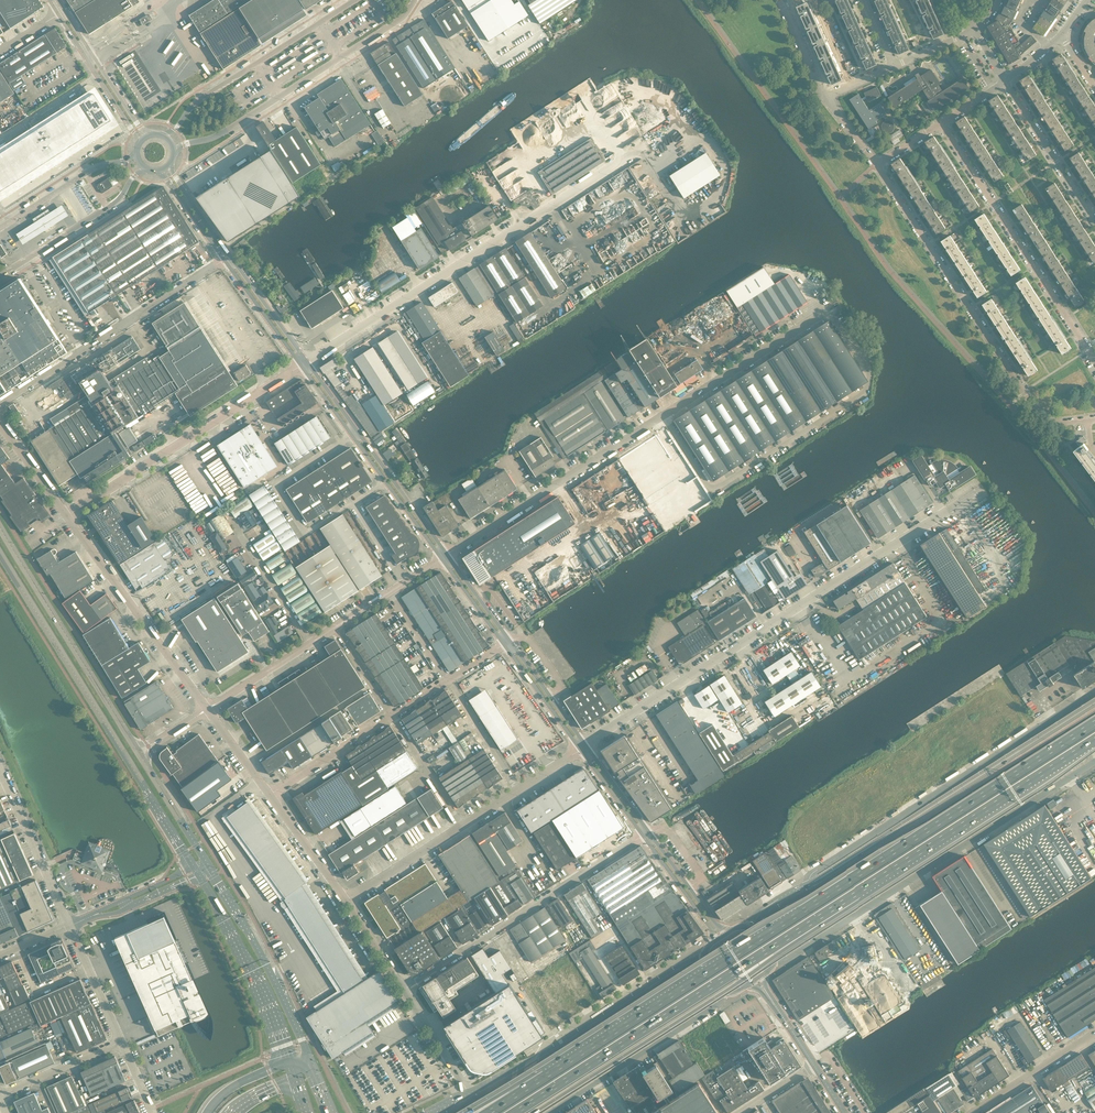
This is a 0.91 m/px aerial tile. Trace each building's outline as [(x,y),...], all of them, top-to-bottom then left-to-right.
[(10,28),(35,12),(36,11),(36,12),(38,11),(38,10),(39,9),(39,10),(41,9),(40,8),(42,7),(42,8),(44,7),(43,5),(42,5),(41,3),(42,3),(41,2),(40,2),(39,0),(40,0),(0,0),(0,12),(10,28)] [(84,7),(95,0),(67,0),(75,13),(84,7)] [(84,7),(75,13),(89,34),(133,6),(128,0),(95,0),(84,7)] [(249,0),(221,0),(191,19),(200,32),(249,0)] [(239,8),(259,39),(304,10),(298,0),(251,0),(239,8)] [(306,10),(314,4),(315,3),(316,3),(321,0),(299,0),(306,10)] [(488,41),(528,16),(518,0),(462,0),(488,41)] [(577,0),(536,0),(528,5),(540,24),(577,0)] [(1012,0),(1008,0),(1006,6),(1017,11),(1021,4),(1012,0)] [(1056,0),(1053,0),(1050,4),(1060,11),(1064,6),(1056,0)] [(432,14),(448,39),(468,26),(452,1),(432,14)] [(936,18),(930,2),(920,7),(927,22),(936,18)] [(807,3),(798,7),(805,23),(814,19),(807,3)] [(856,18),(849,3),(839,7),(846,22),(856,18)] [(888,3),(879,8),(885,22),(895,18),(888,3)] [(1060,11),(1050,4),(1045,10),(1056,17),(1060,11)] [(1017,11),(1006,6),(1002,13),(1013,19),(1017,11)] [(238,9),(200,33),(223,69),(261,45),(238,9)] [(1056,17),(1045,10),(1041,17),(1051,24),(1056,17)] [(988,27),(992,33),(1002,27),(1003,28),(1009,25),(1013,19),(1002,13),(1000,12),(995,20),(996,22),(988,27)] [(141,20),(143,23),(150,19),(148,15),(141,20)] [(1051,24),(1041,17),(1037,23),(1047,30),(1051,24)] [(856,18),(846,22),(850,31),(851,32),(853,37),(863,33),(856,18)] [(895,18),(885,22),(892,38),(902,33),(895,18)] [(936,18),(927,22),(934,39),(944,34),(936,18)] [(420,21),(392,39),(423,88),(455,68),(424,19),(420,22),(420,21)] [(814,19),(805,23),(812,38),(821,34),(814,19)] [(1094,44),(1094,40),(1094,38),(1094,35),(1094,32),(1094,19),(1093,20),(1092,21),(1088,24),(1087,26),(1084,31),(1084,32),(1082,37),(1082,44),(1082,46),(1084,51),(1085,53),(1087,58),(1088,59),(1094,64),(1094,65),(1094,46),(1094,44)] [(1047,30),(1037,23),(1033,28),(1043,36),(1047,30)] [(1002,27),(992,33),(995,39),(1012,29),(1009,25),(1003,28),(1002,27)] [(67,47),(55,28),(0,63),(0,69),(10,84),(10,83),(15,80),(67,47)] [(1012,29),(995,39),(999,45),(1015,36),(1012,29)] [(869,48),(863,33),(853,37),(860,52),(869,48)] [(902,33),(892,38),(900,54),(909,50),(906,42),(902,33)] [(821,34),(812,38),(818,53),(828,49),(826,45),(826,44),(826,43),(821,34)] [(1031,35),(1021,45),(1016,49),(1017,51),(1020,56),(1020,55),(1021,55),(1023,54),(1022,53),(1036,41),(1031,35)] [(1015,36),(999,45),(1003,52),(1019,42),(1015,36)] [(384,44),(370,53),(404,107),(423,95),(389,42),(384,45),(384,44)] [(1019,42),(1003,52),(1006,58),(1017,51),(1016,49),(1021,45),(1019,42)] [(869,48),(860,52),(867,69),(877,65),(869,48)] [(156,49),(134,62),(149,87),(171,75),(156,49)] [(828,49),(818,53),(825,68),(835,64),(828,49)] [(1017,51),(1006,58),(1010,64),(1021,57),(1020,56),(1017,51)] [(1080,82),(1067,63),(1067,62),(1067,60),(1065,60),(1062,54),(1053,60),(1071,88),(1080,82)] [(1041,63),(1037,66),(1040,72),(1045,69),(1041,63)] [(835,64),(825,68),(833,85),(842,80),(839,72),(835,64)] [(943,92),(939,85),(940,84),(931,70),(922,76),(922,77),(919,73),(915,75),(918,79),(889,98),(895,107),(923,89),(930,100),(928,101),(935,110),(936,110),(969,88),(963,79),(943,92)] [(15,93),(0,71),(0,103),(15,93)] [(1047,103),(1035,84),(1034,81),(1033,81),(1029,75),(1020,81),(1033,101),(1034,103),(1038,109),(1047,103)] [(16,82),(15,80),(10,83),(10,84),(14,90),(26,83),(22,78),(16,82)] [(341,79),(323,91),(317,94),(319,98),(304,107),(309,114),(312,113),(317,121),(313,123),(314,125),(315,124),(324,139),(328,137),(335,147),(371,124),(341,79)] [(1080,82),(1071,88),(1080,101),(1089,95),(1085,90),(1085,89),(1085,90),(1084,88),(1084,87),(1083,88),(1080,82)] [(881,96),(878,88),(877,87),(866,92),(866,93),(865,94),(864,93),(865,96),(867,100),(868,101),(868,102),(879,97),(881,96)] [(0,154),(0,191),(111,120),(94,94),(0,154)] [(887,114),(885,111),(884,110),(882,107),(880,103),(869,110),(858,94),(850,100),(869,129),(877,123),(876,121),(880,118),(884,123),(882,126),(882,129),(884,132),(887,133),(890,133),(893,131),(894,128),(894,125),(892,122),(889,121),(886,121),(883,116),(887,114)] [(1002,101),(998,95),(989,101),(998,115),(1007,109),(1003,104),(1004,103),(1003,103),(1002,102),(1002,101)] [(1080,101),(1089,115),(1094,111),(1094,105),(1094,104),(1094,103),(1093,102),(1093,101),(1092,101),(1089,95),(1080,101)] [(922,105),(928,114),(935,110),(928,101),(922,105)] [(1047,103),(1038,109),(1042,115),(1041,115),(1042,115),(1043,117),(1047,123),(1056,117),(1047,103)] [(391,123),(382,109),(374,114),(383,128),(391,123)] [(1011,115),(1007,109),(998,115),(1007,129),(1016,123),(1012,117),(1013,117),(1011,115)] [(965,116),(956,122),(960,128),(961,131),(962,131),(965,136),(974,131),(965,116)] [(1056,117),(1047,123),(1051,128),(1050,129),(1052,131),(1056,136),(1065,131),(1056,117)] [(297,127),(294,128),(276,140),(268,128),(264,122),(256,127),(292,183),(321,165),(297,127)] [(1020,129),(1016,123),(1007,129),(1016,143),(1025,137),(1021,131),(1022,131),(1021,131),(1020,129)] [(878,125),(870,131),(874,136),(882,131),(878,125)] [(900,129),(889,137),(894,145),(900,141),(898,138),(904,135),(900,129)] [(371,134),(379,146),(385,142),(377,130),(371,134)] [(974,131),(965,136),(969,142),(970,144),(970,145),(971,145),(975,151),(983,145),(974,131)] [(1065,131),(1056,136),(1060,142),(1059,142),(1061,145),(1065,151),(1074,145),(1065,131)] [(952,164),(940,145),(934,136),(925,142),(929,148),(929,149),(930,151),(931,150),(943,170),(952,164)] [(1029,143),(1025,137),(1016,143),(1028,160),(1037,155),(1030,145),(1029,143)] [(538,172),(552,195),(605,161),(591,138),(538,172)] [(983,145),(975,151),(978,156),(979,158),(980,158),(983,164),(992,158),(983,145)] [(261,156),(196,198),(228,242),(300,197),(292,184),(270,150),(261,156)] [(1075,167),(1079,172),(1088,166),(1079,152),(1070,158),(1074,164),(1075,166),(1075,167)] [(669,176),(684,198),(720,175),(705,153),(669,176)] [(918,186),(906,167),(900,158),(891,164),(895,170),(897,173),(897,172),(909,192),(918,186)] [(992,158),(983,164),(987,170),(988,172),(989,172),(995,182),(1004,176),(992,158)] [(508,161),(493,171),(498,180),(511,171),(510,168),(511,167),(508,161)] [(956,170),(952,164),(943,170),(952,184),(961,178),(958,173),(958,172),(957,172),(956,171),(956,170)] [(1079,172),(1083,178),(1082,178),(1083,179),(1084,181),(1084,180),(1088,186),(1094,181),(1094,177),(1088,166),(1079,172)] [(365,191),(371,187),(361,171),(355,175),(365,191)] [(358,196),(362,193),(351,176),(347,179),(358,196)] [(112,187),(107,178),(104,180),(97,185),(102,193),(109,189),(109,188),(112,187)] [(350,203),(355,200),(340,178),(336,181),(350,203)] [(965,184),(961,178),(952,184),(961,198),(970,192),(967,186),(966,186),(965,184)] [(605,182),(589,193),(595,201),(602,197),(601,196),(605,193),(603,190),(609,187),(605,182)] [(1046,188),(1057,206),(1066,200),(1062,195),(1063,195),(1062,194),(1061,193),(1061,192),(1055,183),(1046,188)] [(163,186),(123,212),(158,268),(159,268),(159,269),(199,242),(163,186)] [(918,186),(909,192),(919,206),(928,200),(918,186)] [(340,206),(345,202),(335,187),(330,190),(340,206)] [(529,190),(528,189),(512,199),(513,201),(515,205),(520,202),(521,205),(528,206),(531,205),(534,209),(539,206),(532,194),(530,190),(529,190)] [(332,213),(338,210),(326,192),(320,195),(332,213)] [(974,198),(970,192),(961,198),(971,212),(980,206),(976,200),(975,200),(974,198)] [(465,238),(471,234),(472,236),(498,219),(489,205),(469,218),(468,218),(461,223),(462,223),(453,229),(432,197),(413,209),(423,224),(437,246),(441,244),(441,243),(444,241),(450,250),(466,239),(465,238)] [(325,219),(330,216),(319,198),(313,201),(325,219)] [(928,200),(919,206),(922,212),(924,214),(927,219),(936,214),(928,200)] [(1066,200),(1057,206),(1066,220),(1075,214),(1071,209),(1072,208),(1071,208),(1070,207),(1070,206),(1066,200)] [(315,222),(321,218),(310,201),(304,205),(315,222)] [(62,204),(16,233),(23,244),(44,230),(39,221),(39,220),(47,215),(53,224),(69,214),(62,204)] [(1021,222),(1024,228),(1033,222),(1022,204),(1013,210),(1019,219),(1019,220),(1020,222),(1021,222)] [(423,224),(413,209),(405,214),(408,218),(415,229),(423,224)] [(305,229),(312,225),(302,210),(296,214),(305,229)] [(123,212),(81,239),(117,295),(158,268),(123,212)] [(298,232),(302,230),(293,214),(289,217),(298,232)] [(936,214),(927,219),(931,225),(931,226),(933,228),(937,234),(946,228),(936,214)] [(975,219),(984,233),(993,228),(990,222),(989,222),(988,220),(989,220),(988,220),(984,214),(975,219)] [(1075,214),(1066,220),(1075,234),(1084,228),(1080,222),(1081,222),(1080,222),(1079,220),(1075,214)] [(47,215),(39,220),(39,221),(44,230),(53,224),(47,215)] [(364,235),(370,231),(360,216),(354,219),(364,235)] [(416,231),(415,229),(408,218),(393,227),(401,241),(416,231)] [(291,238),(295,236),(285,219),(281,221),(291,238)] [(549,221),(542,225),(547,233),(554,229),(549,221)] [(1033,222),(1024,228),(1028,233),(1028,234),(1029,236),(1030,236),(1036,245),(1045,239),(1033,222)] [(282,245),(288,241),(277,223),(271,227),(282,245)] [(421,228),(416,231),(401,241),(419,269),(439,257),(421,228)] [(997,234),(993,228),(984,233),(993,247),(1002,241),(999,236),(998,236),(997,234),(998,234),(997,233),(997,234)] [(1084,228),(1075,234),(1084,248),(1093,242),(1089,236),(1088,234),(1084,228)] [(337,248),(343,245),(335,231),(328,235),(337,248)] [(254,244),(266,237),(263,232),(251,239),(254,244)] [(515,242),(551,298),(566,288),(530,232),(515,242)] [(276,253),(281,249),(271,234),(266,237),(276,253)] [(947,250),(951,255),(959,249),(950,235),(941,241),(945,247),(945,248),(947,250)] [(353,253),(357,251),(349,238),(345,241),(353,253)] [(81,239),(53,257),(89,313),(117,295),(81,239)] [(1057,257),(1045,239),(1036,245),(1042,255),(1044,257),(1048,263),(1057,257)] [(1006,247),(1002,241),(993,247),(1002,261),(1011,255),(1008,250),(1008,249),(1007,249),(1006,248),(1006,247)] [(1084,248),(1094,263),(1094,262),(1094,245),(1093,242),(1084,248)] [(268,266),(273,262),(261,244),(255,248),(268,266)] [(601,252),(604,256),(615,249),(613,245),(601,252)] [(348,264),(352,262),(344,248),(340,251),(348,264)] [(543,305),(510,255),(506,248),(479,265),(480,265),(477,266),(495,294),(514,324),(543,305)] [(959,249),(951,255),(954,261),(956,264),(960,269),(968,263),(959,249)] [(339,270),(344,268),(336,255),(331,258),(339,270)] [(1015,261),(1011,255),(1002,261),(1012,275),(1021,270),(1017,264),(1017,263),(1016,263),(1015,262),(1015,261)] [(1057,257),(1048,263),(1051,269),(1052,271),(1053,271),(1057,277),(1065,271),(1057,257)] [(331,276),(335,274),(327,260),(323,263),(331,276)] [(968,263),(960,269),(963,275),(965,277),(965,278),(965,277),(969,283),(977,277),(968,263)] [(619,264),(614,270),(620,276),(630,265),(629,264),(627,267),(624,265),(622,267),(619,264)] [(282,279),(284,277),(276,266),(273,267),(282,279)] [(492,296),(495,294),(477,266),(474,268),(459,278),(477,306),(492,296)] [(763,267),(726,291),(737,308),(755,336),(787,315),(788,314),(791,312),(793,311),(795,310),(807,302),(789,274),(774,284),(763,267)] [(394,271),(376,283),(381,292),(400,280),(394,271)] [(1065,271),(1057,277),(1060,283),(1061,285),(1062,285),(1066,291),(1074,285),(1065,271)] [(365,289),(369,296),(376,292),(364,272),(358,276),(366,289),(365,289)] [(304,292),(319,283),(315,276),(300,286),(304,292)] [(810,276),(804,280),(813,294),(819,290),(810,276)] [(977,277),(969,283),(972,289),(974,291),(978,297),(987,292),(977,277)] [(1016,283),(1026,297),(1035,291),(1031,285),(1030,283),(1029,283),(1025,277),(1016,283)] [(29,292),(20,278),(0,291),(0,396),(68,352),(29,292)] [(437,292),(428,298),(434,307),(444,301),(445,303),(448,301),(450,300),(449,298),(458,291),(452,282),(443,288),(444,288),(437,292)] [(1074,285),(1066,291),(1069,296),(1069,297),(1070,299),(1071,299),(1075,306),(1084,300),(1074,285)] [(345,291),(348,297),(355,295),(352,288),(345,291)] [(332,290),(300,310),(310,325),(309,326),(310,327),(311,327),(312,328),(344,308),(332,290)] [(1038,297),(1035,291),(1026,297),(1035,311),(1044,305),(1040,299),(1038,297),(1039,297),(1038,297)] [(988,313),(992,319),(1001,313),(992,299),(983,305),(987,311),(986,311),(988,313)] [(440,330),(422,302),(407,312),(403,314),(421,341),(424,339),(440,330)] [(1047,311),(1044,305),(1035,311),(1044,325),(1053,319),(1049,313),(1048,313),(1047,311),(1048,311),(1047,311)] [(1001,313),(992,319),(996,325),(995,325),(997,327),(1001,333),(1010,327),(1001,313)] [(1071,348),(1066,341),(1053,319),(1044,325),(1056,344),(1056,345),(1057,347),(1058,347),(1062,354),(1071,348)] [(758,451),(863,384),(864,377),(828,321),(673,420),(712,481),(758,451)] [(513,323),(509,326),(520,342),(524,340),(513,323)] [(1010,327),(1001,333),(1010,346),(1019,341),(1010,327)] [(450,387),(469,375),(440,331),(422,342),(450,387)] [(505,350),(493,331),(485,337),(497,355),(505,350)] [(425,379),(395,332),(380,341),(410,388),(425,379)] [(677,386),(653,349),(647,340),(615,360),(605,367),(608,373),(619,366),(621,369),(604,380),(628,417),(652,401),(652,402),(677,386)] [(1038,370),(1031,360),(1019,341),(1010,346),(1023,366),(1022,367),(1023,369),(1024,368),(1029,376),(1038,370)] [(373,347),(354,359),(384,405),(402,393),(373,347)] [(334,358),(320,367),(335,387),(341,383),(331,369),(338,364),(334,358)] [(674,374),(680,383),(703,369),(696,359),(674,374)] [(246,364),(234,372),(239,381),(252,373),(246,364)] [(599,372),(534,413),(537,417),(563,458),(568,456),(613,427),(625,419),(601,382),(600,382),(599,381),(603,379),(602,376),(599,372)] [(301,379),(266,402),(272,411),(294,397),(294,398),(297,396),(302,402),(301,403),(300,401),(275,417),(281,426),(283,425),(284,427),(287,425),(286,423),(289,421),(290,423),(293,421),(292,419),(295,417),(296,419),(299,417),(298,415),(301,414),(302,415),(305,413),(304,411),(318,402),(305,384),(301,379)] [(402,393),(384,405),(394,422),(413,410),(402,393)] [(380,432),(352,394),(344,400),(372,438),(380,432)] [(376,394),(362,403),(380,431),(394,422),(376,394)] [(9,406),(17,419),(22,416),(14,403),(9,406)] [(288,464),(323,442),(330,437),(316,416),(274,443),(288,464)] [(229,437),(227,439),(227,440),(223,443),(222,442),(217,445),(244,487),(277,466),(250,424),(240,430),(241,431),(230,439),(229,437)] [(400,442),(404,439),(396,428),(392,430),(400,442)] [(143,441),(146,445),(157,438),(154,433),(143,441)] [(627,468),(663,447),(656,435),(590,474),(593,479),(594,478),(596,480),(598,479),(599,479),(618,468),(623,477),(623,478),(625,481),(631,477),(627,468)] [(1088,449),(1084,443),(1082,444),(1082,443),(1086,440),(1083,436),(1076,441),(1079,445),(1080,446),(1079,446),(1074,450),(1094,479),(1094,458),(1088,449)] [(541,437),(517,452),(533,478),(535,476),(535,477),(536,476),(555,464),(551,457),(553,456),(552,456),(541,438),(541,437)] [(136,452),(145,446),(142,441),(133,447),(136,452)] [(415,457),(416,456),(406,441),(400,444),(411,460),(415,457)] [(781,448),(783,453),(795,448),(793,443),(781,448)] [(2,464),(10,458),(0,445),(0,495),(3,499),(27,482),(23,477),(15,483),(2,464)] [(308,523),(369,483),(368,483),(372,481),(363,466),(364,465),(363,463),(361,462),(360,462),(351,447),(347,450),(286,489),(308,523)] [(675,453),(641,473),(658,503),(693,483),(675,453)] [(961,473),(957,468),(957,469),(954,465),(950,463),(946,461),(941,461),(937,461),(933,463),(928,466),(921,456),(914,461),(931,486),(937,482),(939,485),(940,485),(942,485),(945,483),(950,490),(975,474),(971,467),(961,473)] [(411,460),(423,477),(427,474),(415,457),(411,460)] [(409,471),(407,468),(398,474),(401,477),(409,471)] [(489,506),(517,488),(505,469),(477,487),(476,485),(461,494),(463,496),(458,499),(470,518),(485,509),(483,507),(487,504),(489,506)] [(433,491),(438,488),(428,475),(424,478),(433,491)] [(927,493),(915,475),(910,478),(891,490),(910,517),(928,506),(933,503),(933,502),(927,493)] [(405,478),(402,480),(408,488),(411,485),(405,478)] [(52,516),(37,496),(36,497),(35,496),(36,495),(27,482),(3,499),(1,501),(12,515),(10,516),(21,531),(30,526),(29,525),(39,518),(42,521),(52,516)] [(300,542),(286,520),(264,485),(249,495),(285,551),(300,542)] [(860,510),(878,538),(897,526),(896,526),(910,517),(891,490),(860,510)] [(446,505),(453,500),(447,492),(432,502),(432,501),(423,507),(442,536),(459,526),(446,505)] [(247,495),(229,507),(236,517),(254,506),(247,495)] [(411,532),(406,526),(384,495),(366,507),(395,553),(392,555),(397,563),(406,557),(407,557),(408,557),(409,557),(410,557),(411,556),(412,556),(413,555),(414,555),(415,554),(416,553),(417,552),(418,551),(418,550),(418,549),(419,549),(419,548),(419,547),(419,545),(419,544),(419,543),(419,542),(419,540),(418,540),(418,539),(418,538),(417,537),(416,536),(415,535),(414,534),(413,534),(412,533),(411,532)] [(478,585),(575,523),(574,521),(557,496),(461,558),(478,585)] [(108,503),(89,516),(96,526),(98,530),(119,563),(147,546),(156,540),(141,516),(128,525),(112,500),(109,502),(110,503),(108,504),(108,503)] [(236,517),(235,518),(245,533),(264,521),(254,505),(254,506),(236,517)] [(820,522),(844,560),(871,542),(847,505),(820,522)] [(234,531),(222,513),(209,521),(221,539),(234,531)] [(382,575),(342,514),(320,528),(359,589),(382,575)] [(840,558),(818,524),(805,532),(815,549),(814,549),(812,547),(807,551),(814,562),(820,558),(816,553),(817,552),(824,562),(828,569),(829,570),(838,564),(836,560),(840,558)] [(271,532),(272,532),(268,527),(249,539),(252,545),(255,543),(271,532)] [(921,545),(919,546),(966,619),(986,606),(978,593),(985,589),(947,528),(940,533),(940,532),(921,544),(921,545)] [(601,531),(579,544),(593,569),(597,567),(600,571),(618,561),(601,531)] [(259,548),(275,538),(271,532),(255,543),(259,548)] [(174,554),(163,537),(120,564),(137,591),(171,569),(165,560),(174,554)] [(263,560),(281,548),(275,538),(256,549),(263,560)] [(790,556),(796,552),(790,543),(784,547),(790,556)] [(244,548),(224,561),(235,578),(255,565),(244,548)] [(794,576),(777,550),(773,552),(774,553),(770,555),(768,556),(768,555),(764,549),(764,548),(755,554),(772,580),(784,598),(794,592),(796,589),(800,587),(801,587),(806,583),(800,573),(794,576)] [(54,555),(55,554),(56,554),(56,553),(57,553),(57,552),(57,551),(56,550),(56,549),(55,549),(54,549),(53,549),(52,549),(39,558),(39,557),(36,558),(38,561),(38,560),(40,563),(40,564),(40,565),(41,565),(41,566),(42,566),(48,575),(51,574),(65,597),(93,580),(76,551),(58,562),(54,555)] [(780,601),(767,582),(772,580),(755,554),(754,552),(751,553),(746,556),(747,559),(732,569),(748,594),(751,593),(763,612),(780,601)] [(270,570),(284,560),(280,553),(266,562),(270,570)] [(336,556),(303,577),(325,612),(358,590),(336,556)] [(278,585),(297,573),(290,562),(271,574),(278,585)] [(846,593),(834,600),(837,604),(835,605),(837,608),(838,607),(840,609),(851,602),(851,601),(853,600),(856,599),(863,610),(838,626),(860,660),(927,616),(893,563),(848,592),(849,593),(847,594),(846,593)] [(825,571),(820,564),(811,570),(816,577),(825,571)] [(235,578),(238,583),(241,587),(261,574),(255,565),(235,578)] [(440,572),(401,597),(405,603),(407,606),(415,618),(417,622),(424,632),(426,636),(429,640),(431,644),(434,648),(436,651),(443,662),(445,665),(445,666),(449,671),(464,662),(465,662),(464,661),(483,650),(487,647),(489,645),(485,640),(484,640),(479,631),(480,630),(475,625),(469,616),(470,615),(466,610),(465,610),(460,602),(461,601),(457,596),(457,595),(456,596),(454,592),(450,587),(452,586),(447,581),(444,578),(441,572),(441,571),(440,571),(440,572)] [(261,574),(241,587),(251,603),(271,590),(261,574)] [(308,590),(300,578),(299,576),(280,588),(289,602),(308,590)] [(269,631),(262,620),(251,603),(241,587),(238,583),(217,596),(242,635),(248,631),(254,641),(269,631)] [(117,608),(107,593),(91,605),(80,590),(62,603),(84,632),(101,620),(117,608)] [(271,590),(251,603),(262,620),(282,607),(271,590)] [(322,612),(309,592),(290,604),(303,624),(322,612)] [(162,619),(169,619),(169,600),(156,600),(156,597),(157,597),(157,593),(152,593),(147,593),(147,612),(162,612),(162,619)] [(719,640),(756,616),(754,613),(752,612),(752,610),(748,603),(746,603),(746,601),(744,597),(707,622),(719,640)] [(214,598),(181,619),(196,642),(197,641),(217,672),(249,651),(214,598)] [(269,631),(277,643),(294,632),(296,629),(282,607),(262,620),(269,631)] [(715,643),(704,626),(703,624),(706,622),(698,609),(677,623),(685,636),(680,639),(692,658),(715,643)] [(404,658),(376,613),(353,628),(347,632),(346,633),(350,638),(351,638),(356,647),(355,648),(360,653),(366,662),(365,663),(369,668),(370,667),(375,676),(374,678),(379,683),(379,682),(385,691),(384,692),(388,698),(389,697),(394,706),(394,707),(395,706),(423,688),(424,688),(420,682),(408,663),(404,658)] [(110,617),(84,633),(83,634),(102,664),(129,648),(110,617)] [(1094,680),(1094,640),(1065,636),(1028,660),(1006,674),(1020,696),(1037,685),(1040,691),(1049,685),(1050,686),(1054,683),(1053,682),(1062,676),(1059,671),(1069,665),(1075,674),(1074,674),(1083,688),(1094,680)] [(806,638),(798,643),(800,646),(808,641),(806,638)] [(246,717),(267,750),(365,686),(335,639),(324,646),(330,655),(302,673),(299,669),(278,682),(281,687),(248,708),(242,699),(227,708),(236,723),(246,717)] [(692,658),(680,639),(668,647),(680,665),(692,658)] [(138,642),(129,648),(102,664),(122,698),(147,682),(138,668),(150,661),(138,642)] [(409,660),(423,654),(421,649),(406,655),(409,660)] [(795,669),(800,665),(791,652),(763,670),(772,683),(771,683),(777,693),(764,701),(773,716),(820,686),(811,671),(803,676),(801,673),(799,674),(795,669)] [(416,663),(411,666),(414,672),(420,669),(416,663)] [(628,685),(634,694),(658,679),(652,670),(628,685)] [(710,684),(728,712),(742,703),(724,675),(710,684)] [(619,703),(602,676),(592,682),(597,689),(609,709),(619,703)] [(156,681),(124,701),(125,703),(141,729),(148,725),(147,724),(173,708),(156,681)] [(609,709),(597,689),(596,690),(592,682),(564,700),(582,728),(610,710),(609,710),(609,709)] [(694,694),(703,709),(718,699),(708,685),(694,694)] [(411,714),(402,720),(417,743),(416,743),(417,744),(462,715),(462,714),(461,715),(445,690),(440,694),(441,695),(432,701),(430,699),(425,704),(426,705),(417,710),(416,709),(410,714),(411,714)] [(369,692),(346,707),(358,725),(381,711),(378,707),(369,692)] [(1019,698),(1012,702),(1024,723),(1031,719),(1019,698)] [(677,702),(677,701),(656,715),(660,721),(658,723),(660,726),(662,725),(670,737),(668,739),(671,743),(673,741),(681,754),(679,755),(681,759),(683,758),(692,770),(689,772),(692,775),(694,774),(698,780),(690,785),(691,787),(689,789),(692,793),(695,794),(724,775),(677,702)] [(518,739),(497,706),(479,717),(501,750),(518,739)] [(352,729),(340,710),(329,717),(341,735),(341,736),(352,729)] [(769,732),(768,732),(772,738),(773,738),(775,741),(798,726),(791,715),(768,730),(769,732)] [(339,742),(336,738),(341,735),(329,717),(322,723),(300,737),(312,756),(334,742),(335,744),(339,742)] [(452,743),(457,741),(449,724),(444,727),(452,743)] [(722,770),(738,761),(734,754),(732,755),(712,724),(698,733),(722,770)] [(355,750),(346,755),(361,779),(406,751),(405,751),(391,727),(390,725),(384,730),(385,730),(376,736),(375,735),(369,739),(370,740),(361,746),(360,744),(354,749),(355,750)] [(757,739),(734,754),(738,761),(772,738),(768,732),(758,738),(757,739)] [(232,779),(218,761),(199,734),(176,750),(177,751),(173,754),(167,746),(167,747),(162,751),(161,752),(160,754),(160,756),(160,758),(161,760),(171,774),(171,775),(173,773),(186,793),(185,793),(198,812),(198,811),(221,795),(217,789),(232,779)] [(619,739),(603,749),(600,750),(611,766),(613,770),(614,772),(617,770),(619,774),(617,776),(650,821),(671,808),(673,807),(626,734),(623,736),(619,739)] [(300,737),(280,749),(288,762),(293,769),(312,756),(300,737)] [(463,738),(458,741),(464,751),(469,748),(463,738)] [(493,784),(502,778),(502,779),(503,778),(502,778),(484,750),(484,749),(473,756),(469,749),(464,752),(458,742),(449,748),(459,764),(438,778),(439,778),(458,807),(458,808),(464,803),(464,802),(472,797),(474,799),(479,794),(478,793),(487,788),(488,789),(493,784)] [(280,749),(261,761),(269,774),(288,762),(280,749)] [(406,751),(361,779),(350,786),(362,804),(362,805),(388,788),(388,787),(417,768),(406,751)] [(433,754),(427,758),(429,763),(436,759),(433,754)] [(583,767),(517,810),(531,832),(551,819),(598,789),(583,767)] [(292,798),(304,815),(306,820),(315,834),(362,804),(350,786),(341,771),(304,795),(302,792),(292,798)] [(355,836),(406,803),(395,785),(344,818),(355,836)] [(598,789),(551,819),(552,821),(575,856),(626,824),(618,812),(617,813),(600,788),(598,789)] [(354,864),(410,828),(443,807),(431,789),(329,854),(340,873),(342,872),(347,879),(359,872),(354,864)] [(1074,799),(1072,796),(1068,789),(1053,799),(1053,800),(1047,804),(1050,809),(1058,804),(1061,808),(1074,799)] [(228,815),(227,816),(286,898),(280,902),(281,906),(284,908),(289,905),(344,992),(315,1011),(317,1014),(308,1019),(332,1057),(341,1052),(341,1051),(372,1031),(369,1025),(366,1021),(398,1000),(397,999),(393,993),(391,990),(386,981),(384,978),(380,972),(379,970),(376,972),(363,980),(302,885),(306,882),(301,875),(248,802),(247,802),(228,815)] [(1092,878),(1052,816),(1052,815),(1045,804),(984,843),(1031,917),(1042,909),(1092,878)] [(507,851),(523,840),(504,812),(490,821),(491,821),(488,823),(488,822),(472,833),(470,835),(497,877),(507,871),(513,867),(516,865),(507,851)] [(11,826),(8,819),(0,823),(0,833),(4,832),(3,829),(11,826)] [(557,869),(576,857),(575,856),(552,821),(533,833),(557,869)] [(15,832),(0,839),(0,889),(33,874),(15,832)] [(499,881),(497,877),(470,835),(470,834),(438,854),(461,889),(447,898),(450,902),(451,902),(452,903),(451,903),(454,908),(455,908),(454,909),(455,909),(463,904),(473,898),(474,897),(484,891),(490,887),(499,881)] [(800,870),(791,855),(794,854),(785,839),(780,842),(773,847),(759,856),(758,854),(754,857),(755,858),(750,862),(759,876),(742,888),(750,901),(750,902),(768,890),(770,889),(771,889),(782,882),(782,881),(785,879),(787,878),(800,870)] [(106,858),(109,850),(101,847),(102,846),(97,845),(97,846),(89,844),(82,863),(83,863),(82,864),(84,864),(85,863),(92,866),(92,867),(95,868),(95,867),(101,870),(103,865),(104,865),(105,863),(104,863),(106,858)] [(671,887),(640,845),(622,857),(624,861),(607,871),(605,868),(587,879),(615,923),(671,887)] [(933,876),(943,890),(932,898),(931,898),(921,904),(924,908),(923,908),(959,963),(980,949),(1012,929),(965,856),(933,876)] [(454,908),(451,903),(452,903),(451,902),(450,902),(447,898),(425,863),(384,889),(385,891),(379,895),(378,893),(364,902),(375,919),(387,937),(388,936),(394,946),(393,947),(394,948),(422,930),(439,919),(445,916),(455,909),(454,909),(455,908),(454,908)] [(508,885),(522,876),(518,869),(516,870),(513,867),(507,871),(509,874),(504,878),(508,885)] [(740,875),(735,878),(741,888),(746,885),(740,875)] [(536,896),(522,876),(508,885),(518,899),(522,905),(524,903),(525,904),(533,899),(533,898),(536,896)] [(518,899),(508,885),(504,878),(499,881),(490,887),(508,914),(511,912),(519,907),(522,905),(518,899)] [(48,906),(36,880),(36,879),(10,891),(11,893),(28,931),(54,919),(50,912),(48,906)] [(750,901),(742,888),(741,888),(735,879),(708,896),(706,898),(722,920),(750,902),(750,901)] [(601,912),(582,883),(582,882),(564,894),(564,895),(562,896),(566,902),(568,900),(592,938),(601,932),(592,918),(601,912)] [(508,914),(490,887),(484,891),(474,897),(491,925),(508,914)] [(671,887),(615,923),(613,925),(642,971),(645,969),(703,932),(671,887)] [(28,931),(11,893),(2,897),(9,914),(18,935),(28,931)] [(2,897),(1,895),(0,895),(0,943),(18,935),(9,914),(2,897)] [(480,932),(469,915),(466,909),(473,904),(474,905),(477,903),(473,898),(463,904),(455,909),(445,916),(463,943),(478,934),(477,933),(480,932)] [(548,904),(563,927),(572,921),(558,898),(548,904)] [(874,915),(903,961),(905,959),(906,959),(920,950),(919,950),(922,948),(892,903),(890,904),(876,913),(877,914),(874,915)] [(545,907),(509,929),(530,962),(565,939),(545,907)] [(469,915),(480,932),(489,927),(478,909),(469,915)] [(149,922),(115,938),(139,992),(149,1016),(155,1029),(158,1036),(179,1026),(183,1024),(184,1024),(182,1021),(190,1017),(191,1021),(194,1019),(208,1014),(198,993),(197,990),(185,964),(181,953),(181,952),(181,951),(181,950),(180,950),(179,950),(164,916),(149,922)] [(457,947),(439,919),(422,930),(439,958),(442,956),(442,957),(457,947)] [(621,938),(613,925),(592,939),(600,952),(621,938)] [(422,930),(394,948),(412,976),(414,975),(440,958),(439,958),(422,930)] [(732,941),(738,939),(736,936),(715,947),(717,952),(733,944),(732,941)] [(75,967),(62,938),(28,954),(41,983),(75,967)] [(596,949),(590,940),(569,953),(575,962),(583,957),(601,985),(596,988),(602,997),(616,988),(592,951),(596,949)] [(834,945),(832,941),(814,952),(818,959),(830,951),(831,953),(832,953),(837,949),(835,946),(836,945),(835,945),(834,945)] [(862,949),(863,949),(865,957),(864,957),(866,963),(879,959),(878,953),(877,954),(875,948),(877,947),(875,941),(861,945),(862,949)] [(640,973),(621,945),(604,956),(622,984),(640,973)] [(483,948),(471,955),(483,973),(483,974),(488,982),(502,974),(511,968),(499,950),(488,957),(483,948)] [(808,956),(772,980),(798,1020),(807,1014),(804,1010),(817,1001),(820,1006),(834,997),(808,956)] [(1090,959),(1094,967),(1044,999),(1068,1037),(1094,1020),(1094,956),(1090,959)] [(435,977),(419,987),(434,1011),(439,1009),(444,1016),(456,1009),(449,999),(458,993),(455,989),(478,975),(467,957),(466,957),(464,959),(463,959),(438,975),(435,977)] [(12,961),(0,966),(0,978),(3,977),(10,991),(23,985),(12,961)] [(842,982),(855,970),(849,964),(836,975),(842,982)] [(514,973),(509,975),(513,981),(518,978),(514,973)] [(829,985),(836,981),(831,973),(825,978),(829,985)] [(937,989),(945,985),(940,976),(926,984),(928,988),(925,990),(926,993),(936,988),(937,989)] [(107,1039),(80,979),(30,1001),(38,1020),(40,1025),(61,1016),(77,1052),(107,1039)] [(468,1010),(444,1025),(444,1026),(466,1059),(465,1060),(469,1066),(470,1066),(477,1077),(542,1035),(539,1030),(541,1028),(537,1022),(534,1024),(509,983),(471,1007),(468,1010)] [(30,1001),(29,1000),(27,996),(26,997),(25,993),(22,994),(23,998),(19,1000),(20,1004),(9,1009),(0,1013),(0,1015),(2,1019),(0,1020),(0,1037),(38,1020),(30,1001)] [(0,995),(0,1013),(9,1009),(2,994),(0,995)] [(801,1021),(809,1035),(814,1032),(806,1018),(801,1021)] [(58,1020),(51,1022),(56,1037),(63,1034),(58,1020)] [(1008,1030),(1026,1057),(1022,1060),(1025,1065),(1042,1054),(1021,1021),(1008,1030)] [(0,1042),(0,1059),(37,1042),(31,1028),(0,1042)] [(801,1066),(783,1038),(776,1042),(777,1044),(770,1049),(766,1042),(764,1038),(763,1037),(747,1048),(753,1056),(769,1081),(785,1071),(787,1075),(801,1066)] [(653,1056),(657,1062),(677,1093),(701,1077),(705,1075),(696,1061),(693,1063),(678,1040),(653,1056)] [(0,1063),(0,1069),(7,1084),(54,1062),(45,1042),(0,1063)] [(753,1056),(747,1048),(742,1051),(748,1060),(753,1056)] [(971,1099),(1009,1075),(992,1048),(958,1071),(969,1087),(961,1092),(967,1101),(971,1099)] [(1061,1084),(1089,1066),(1081,1053),(1043,1078),(1051,1091),(1059,1085),(1060,1087),(1062,1086),(1061,1084)] [(125,1080),(115,1056),(81,1071),(91,1096),(125,1080)] [(731,1067),(727,1061),(705,1075),(701,1077),(724,1112),(726,1112),(727,1112),(728,1112),(764,1089),(759,1081),(747,1089),(733,1066),(731,1067)] [(698,1083),(670,1101),(668,1099),(677,1093),(657,1062),(653,1064),(654,1065),(642,1073),(638,1066),(613,1082),(629,1107),(630,1106),(635,1112),(718,1112),(698,1083)] [(959,1083),(952,1072),(926,1088),(934,1100),(937,1098),(937,1097),(938,1097),(939,1097),(953,1087),(957,1085),(957,1084),(959,1083)] [(67,1078),(47,1086),(47,1087),(44,1088),(56,1112),(82,1112),(90,1109),(88,1104),(81,1089),(78,1090),(72,1075),(67,1078)] [(808,1077),(771,1100),(779,1112),(831,1112),(808,1077)] [(608,1086),(618,1102),(623,1099),(613,1083),(608,1086)] [(1094,1094),(1094,1084),(1084,1091),(1088,1098),(1094,1094)] [(988,1112),(1052,1112),(1045,1102),(1043,1103),(1032,1085),(988,1112)] [(88,1104),(90,1109),(92,1112),(95,1112),(98,1112),(104,1109),(133,1096),(132,1096),(128,1087),(128,1086),(93,1102),(88,1104)] [(953,1087),(939,1097),(938,1097),(937,1097),(937,1098),(934,1100),(943,1112),(950,1112),(964,1104),(953,1087)] [(934,1100),(926,1088),(886,1112),(943,1112),(934,1100)] [(34,1093),(34,1092),(29,1095),(14,1101),(19,1112),(51,1112),(48,1107),(42,1110),(34,1093)] [(587,1098),(564,1112),(596,1112),(587,1098)] [(106,1112),(136,1112),(139,1111),(134,1100),(126,1104),(106,1112)]
